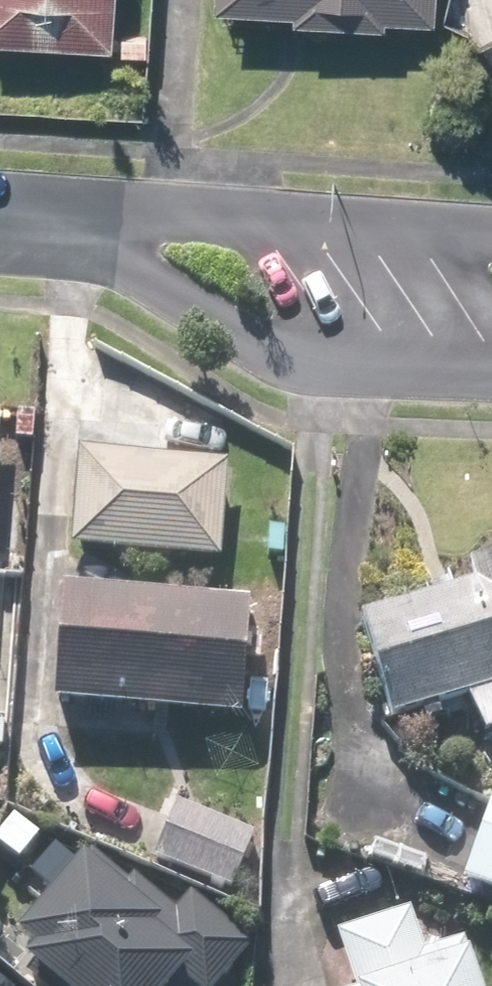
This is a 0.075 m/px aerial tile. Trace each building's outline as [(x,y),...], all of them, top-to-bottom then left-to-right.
[(114,50),(118,0),(0,0),(0,41),(114,50)] [(213,6),(294,12),(293,19),(388,26),(389,18),(437,22),(439,0),(214,0),(213,6)] [(80,451),(72,547),(223,558),(230,463),(80,451)] [(362,618),(389,717),(491,689),(491,559),(471,565),(477,586),(362,618)] [(254,600),(66,587),(58,704),(246,717),(254,600)] [(464,880),(491,890),(491,798),(464,880)] [(257,832),(179,802),(156,859),(234,890),(257,832)] [(22,938),(40,954),(31,964),(35,968),(29,976),(41,985),(182,985),(200,963),(224,983),(256,945),(193,894),(177,913),(134,878),(131,882),(94,851),(22,938)] [(469,938),(425,952),(411,909),(338,932),(355,985),(484,985),(469,938)]
